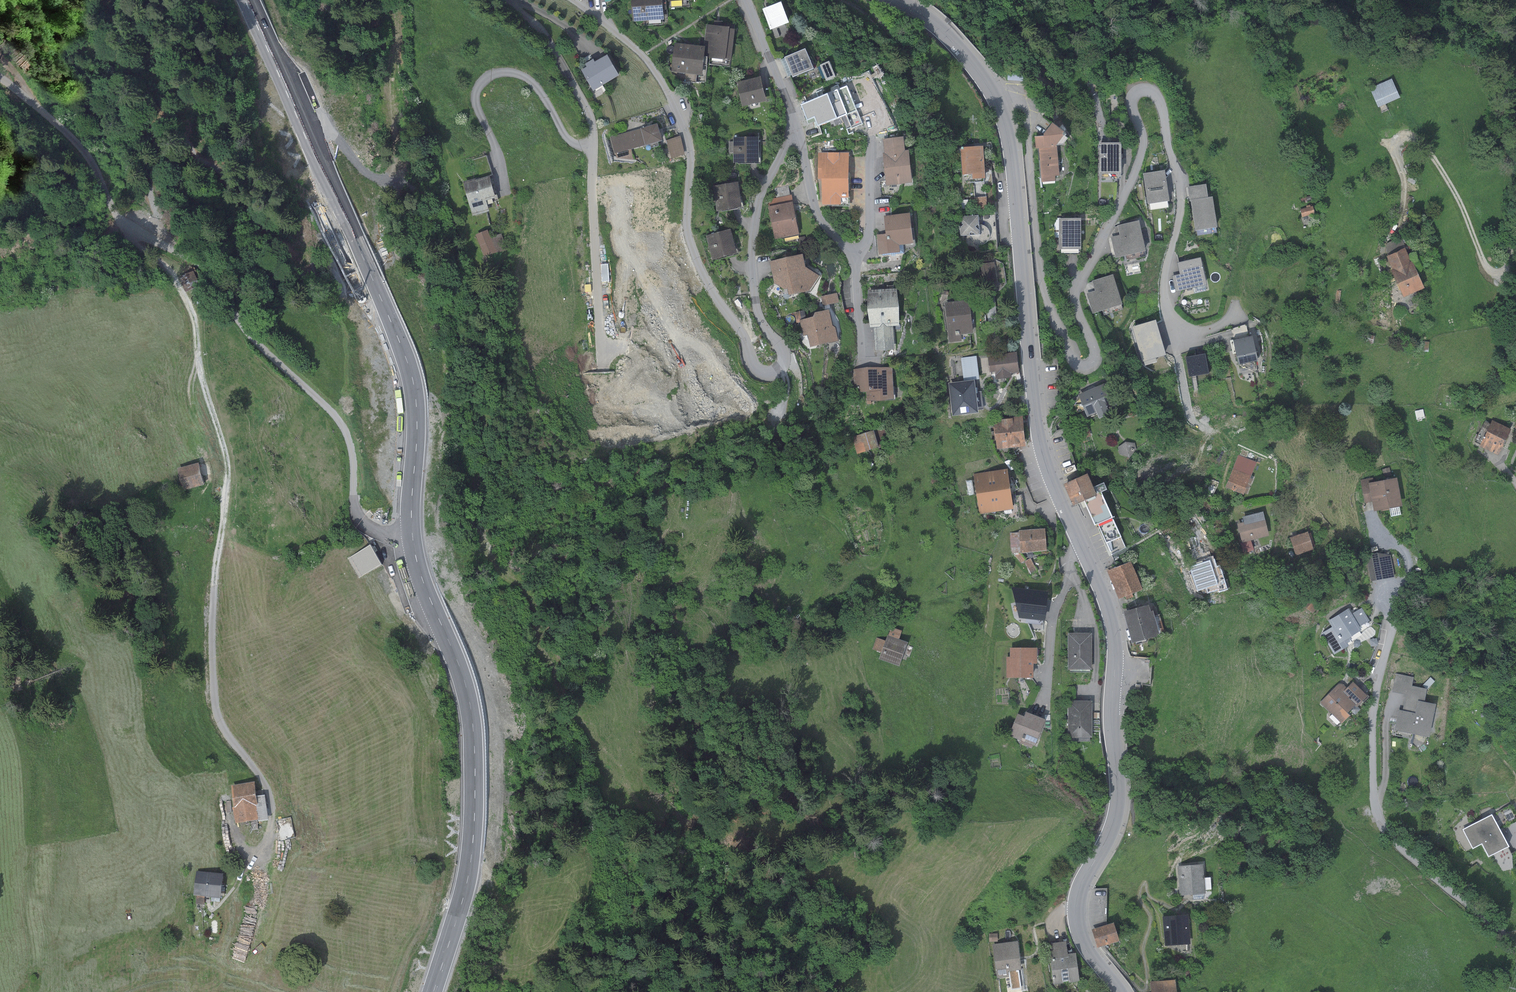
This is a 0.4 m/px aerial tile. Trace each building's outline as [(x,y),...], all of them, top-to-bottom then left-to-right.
[(632,21),(663,19),(662,1),(662,0),(631,0),(632,21)] [(780,1),(762,9),(770,30),(789,22),(780,1)] [(705,24),(703,46),(704,46),(703,57),(725,59),(725,58),(731,59),(734,29),(728,28),(728,27),(705,24)] [(703,46),(674,43),(671,72),(701,75),(703,57),(704,46),(703,46)] [(804,48),(783,57),(792,77),(812,68),(804,48)] [(583,69),(580,70),(593,90),(618,75),(606,55),(594,62),(592,59),(584,64),(585,65),(582,67),(583,69)] [(1028,73),(1007,73),(1007,80),(1027,81),(1028,73)] [(760,77),(736,82),(742,106),(766,101),(760,77)] [(1392,79),(1369,88),(1378,107),(1381,114),(1388,111),(1385,104),(1400,98),(1392,79)] [(312,84),(304,87),(308,97),(315,94),(312,84)] [(847,86),(801,104),(807,120),(815,117),(818,125),(845,114),(851,128),(862,123),(847,86)] [(1043,134),(1043,136),(1034,136),(1035,149),(1039,148),(1041,182),(1055,181),(1054,176),(1059,175),(1056,146),(1063,145),(1067,138),(1061,134),(1063,132),(1052,122),(1043,134)] [(656,123),(610,137),(615,154),(631,149),(661,140),(656,123)] [(680,136),(667,140),(671,158),(684,155),(684,151),(680,136)] [(902,136),(882,138),(884,153),(882,153),(886,186),(911,183),(908,150),(904,150),(902,136)] [(758,137),(733,137),(733,142),(728,142),(729,152),(733,152),(733,163),(759,163),(758,137)] [(1121,142),(1099,142),(1099,174),(1121,174),(1121,142)] [(982,145),(960,147),(962,174),(971,174),(971,179),(985,178),(982,145)] [(631,149),(615,154),(617,158),(634,160),(631,149)] [(848,152),(817,152),(818,179),(821,179),(821,205),(840,204),(840,198),(848,198),(848,152)] [(1164,170),(1142,173),(1147,204),(1169,201),(1164,170)] [(474,178),(462,182),(472,216),(488,211),(485,201),(492,198),(493,202),(498,200),(496,195),(494,196),(488,176),(475,180),(474,178)] [(737,182),(712,185),(716,211),(740,207),(737,182)] [(1205,184),(1188,187),(1194,230),(1216,226),(1211,196),(1207,197),(1205,184)] [(771,199),(772,206),(793,201),(791,195),(789,185),(775,188),(777,198),(771,199)] [(772,206),(769,206),(776,240),(800,235),(793,201),(772,206)] [(1306,208),(1300,209),(1302,217),(1315,214),(1313,206),(1310,207),(1310,205),(1306,206),(1306,208)] [(885,234),(876,235),(879,254),(899,252),(898,245),(912,243),(909,213),(883,215),(885,234)] [(970,235),(971,238),(972,240),(974,242),(976,243),(978,244),(981,244),(983,243),(985,242),(987,241),(988,239),(989,236),(989,234),(989,231),(988,229),(986,227),(984,226),(982,225),(979,225),(978,214),(959,216),(960,236),(970,235)] [(1080,218),(1058,218),(1058,249),(1080,249),(1080,218)] [(1138,221),(1117,225),(1119,235),(1111,237),(1116,258),(1145,251),(1138,221)] [(729,229),(705,236),(712,259),(736,253),(729,229)] [(487,230),(475,234),(484,256),(507,249),(500,233),(490,237),(487,230)] [(1386,252),(1388,255),(1404,248),(1406,247),(1401,237),(1387,243),(1386,245),(1386,252)] [(1388,255),(1386,256),(1392,269),(1391,270),(1403,297),(1424,288),(1412,261),(1410,261),(1404,248),(1388,255)] [(801,255),(769,261),(774,283),(783,289),(786,288),(787,295),(809,291),(819,275),(804,266),(801,255)] [(1206,284),(1200,257),(1177,262),(1180,274),(1171,276),(1175,291),(1206,284)] [(1112,274),(1091,281),(1094,290),(1086,293),(1092,313),(1102,310),(1104,315),(1123,309),(1112,274)] [(896,288),(867,290),(869,327),(873,327),(875,350),(894,349),(892,326),(898,325),(896,288)] [(836,293),(820,296),(823,306),(839,302),(836,293)] [(969,300),(945,303),(949,343),(961,341),(960,335),(972,333),(969,300)] [(806,318),(799,320),(799,322),(802,336),(807,335),(810,347),(838,341),(835,327),(832,325),(828,309),(813,312),(812,317),(806,318)] [(796,323),(799,322),(799,320),(806,318),(804,310),(794,313),(796,323)] [(1156,320),(1132,327),(1142,362),(1144,362),(1145,365),(1157,362),(1156,358),(1166,355),(1156,320)] [(1233,327),(1235,334),(1255,328),(1253,321),(1233,327)] [(1252,335),(1233,340),(1238,365),(1257,360),(1252,335)] [(1016,352),(989,354),(990,372),(995,371),(995,379),(1011,378),(1010,373),(1018,373),(1016,352)] [(1205,354),(1185,357),(1189,377),(1208,374),(1205,354)] [(892,368),(853,369),(854,392),(866,391),(866,399),(893,399),(892,368)] [(974,380),(948,383),(951,415),(978,412),(974,380)] [(1107,382),(1078,394),(1087,417),(1096,414),(1098,418),(1109,414),(1107,409),(1116,405),(1107,382)] [(1022,416),(994,419),(996,449),(1025,446),(1022,416)] [(1510,429),(1492,420),(1490,424),(1485,421),(1481,429),(1486,432),(1479,446),(1497,455),(1510,429)] [(873,430),(852,437),(857,454),(878,447),(873,430)] [(1125,442),(1118,447),(1120,454),(1129,458),(1136,450),(1134,443),(1125,442)] [(1256,462),(1238,454),(1225,487),(1243,495),(1244,493),(1246,494),(1252,479),(1250,478),(1256,462)] [(203,464),(180,470),(185,492),(208,487),(203,464)] [(1007,469),(973,474),(976,494),(1010,489),(1007,469)] [(1086,474),(1063,484),(1072,506),(1083,501),(1096,495),(1095,494),(1100,492),(1106,489),(1103,482),(1092,487),(1086,474)] [(1396,478),(1374,482),(1373,477),(1360,480),(1364,503),(1372,501),(1374,511),(1402,506),(1396,478)] [(1010,489),(976,494),(979,514),(1013,509),(1010,489)] [(1096,495),(1083,501),(1094,525),(1098,524),(1112,555),(1126,548),(1100,492),(1095,494),(1096,495)] [(1244,522),(1237,524),(1241,542),(1268,536),(1263,511),(1242,516),(1244,522)] [(1044,528),(1019,531),(1021,552),(1046,550),(1044,528)] [(1307,531),(1289,537),(1295,555),(1313,549),(1307,531)] [(369,546),(348,559),(359,578),(381,565),(369,546)] [(1390,554),(1366,558),(1370,581),(1394,577),(1390,554)] [(1214,557),(1204,560),(1207,569),(1199,571),(1206,594),(1227,587),(1219,564),(1217,565),(1214,557)] [(1130,561),(1106,571),(1118,599),(1142,590),(1130,561)] [(1047,591),(1011,587),(1018,618),(1044,620),(1047,591)] [(1310,596),(1302,605),(1312,613),(1319,604),(1310,596)] [(1148,604),(1123,611),(1132,643),(1159,635),(1152,611),(1150,611),(1148,604)] [(1348,608),(1328,620),(1331,626),(1321,633),(1334,654),(1343,649),(1339,643),(1361,630),(1359,626),(1369,620),(1361,607),(1351,614),(1348,608)] [(902,630),(891,627),(885,641),(876,638),(872,649),(882,652),(879,659),(898,666),(907,642),(899,639),(902,630)] [(1091,633),(1067,633),(1067,670),(1091,669),(1091,633)] [(1036,647),(1010,648),(1010,657),(1006,657),(1006,678),(1033,678),(1032,663),(1036,663),(1036,647)] [(1406,695),(1402,710),(1415,713),(1418,701),(1424,702),(1427,689),(1412,686),(1414,677),(1396,674),(1392,692),(1406,695)] [(1340,682),(1320,702),(1341,723),(1350,715),(1347,712),(1354,705),(1356,707),(1367,696),(1353,681),(1346,688),(1340,682)] [(1092,700),(1067,700),(1068,738),(1092,737),(1092,700)] [(1402,710),(1398,710),(1394,730),(1428,737),(1435,704),(1424,702),(1418,701),(1415,713),(1402,710)] [(1045,719),(1025,712),(1024,716),(1017,714),(1008,735),(1034,746),(1045,719)] [(253,782),(230,785),(233,807),(231,807),(234,823),(257,820),(257,822),(268,820),(264,795),(255,796),(253,782)] [(1463,829),(1473,848),(1482,844),(1488,857),(1508,847),(1499,829),(1515,821),(1515,813),(1511,804),(1463,829)] [(1203,864),(1178,866),(1180,895),(1205,894),(1203,864)] [(223,874),(196,871),(193,895),(220,898),(223,874)] [(1188,914),(1162,916),(1165,946),(1190,944),(1188,914)] [(1113,923),(1092,929),(1097,947),(1119,941),(1113,923)] [(1018,941),(992,945),(997,979),(1011,977),(1011,973),(1022,971),(1018,941)] [(1066,941),(1046,943),(1048,958),(1051,958),(1054,984),(1079,981),(1076,953),(1068,954),(1066,941)] [(1151,991),(1176,991),(1175,979),(1150,982),(1151,991)]
